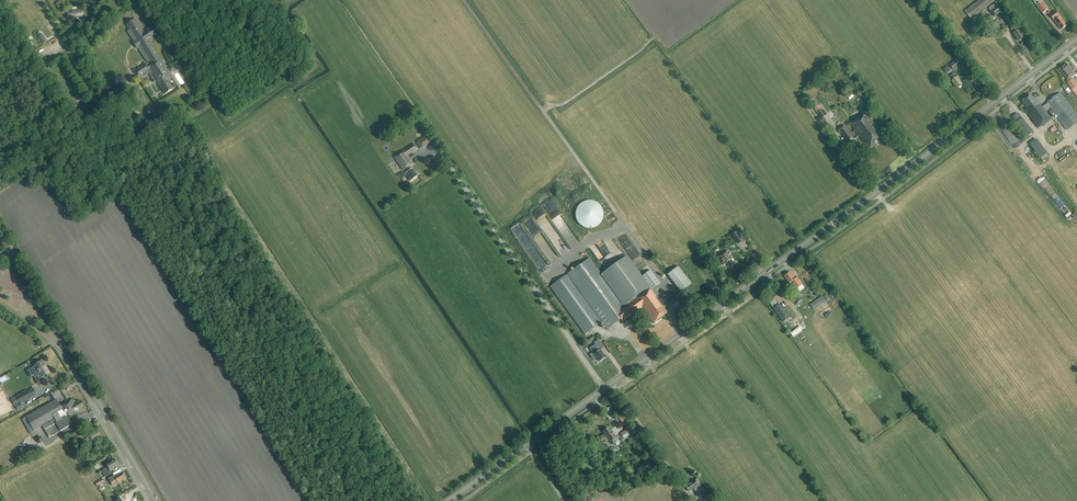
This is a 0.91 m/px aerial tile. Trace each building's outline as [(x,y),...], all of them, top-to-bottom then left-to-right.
[(994,2),(993,0),(979,0),(965,11),(971,19),(994,2)] [(1040,2),(1038,0),(1037,1),(1036,0),(1032,0),(1036,5),(1042,14),(1048,10),(1041,1),(1040,2)] [(1002,11),(1004,9),(1002,7),(998,1),(989,8),(991,11),(990,12),(994,17),(1002,11)] [(1060,18),(1059,17),(1060,16),(1056,11),(1050,16),(1054,21),(1054,20),(1055,21),(1055,22),(1061,30),(1067,26),(1061,17),(1060,18)] [(980,31),(993,20),(988,14),(975,24),(980,31)] [(1007,23),(1012,19),(1009,14),(1003,18),(1007,23)] [(143,31),(135,19),(126,25),(151,64),(147,66),(146,64),(134,71),(138,77),(150,70),(155,79),(157,82),(159,86),(160,86),(165,94),(174,89),(168,80),(172,78),(160,59),(161,59),(150,41),(160,34),(153,24),(143,31)] [(994,33),(1005,24),(1001,19),(990,27),(994,33)] [(1019,30),(1015,24),(1010,28),(1012,30),(1014,29),(1017,32),(1014,34),(1019,41),(1025,37),(1019,30)] [(38,37),(43,44),(47,41),(43,34),(38,37)] [(176,57),(172,51),(167,54),(170,60),(176,57)] [(954,71),(963,64),(958,58),(950,65),(954,71)] [(174,64),(178,71),(184,68),(179,61),(174,64)] [(1068,80),(1076,75),(1067,64),(1060,70),(1068,80)] [(958,88),(962,85),(954,74),(950,77),(958,88)] [(1073,90),(1076,86),(1072,80),(1067,83),(1073,90)] [(1060,93),(1046,103),(1047,104),(1042,107),(1038,101),(1036,102),(1031,95),(1022,101),(1027,108),(1025,111),(1038,128),(1042,126),(1052,119),(1046,111),(1050,108),(1067,130),(1076,123),(1076,115),(1060,93)] [(828,115),(824,109),(819,113),(823,119),(828,115)] [(865,112),(850,124),(866,145),(867,144),(870,149),(884,138),(865,112)] [(1022,118),(1021,119),(1017,113),(1012,117),(1016,123),(1014,124),(1025,138),(1033,132),(1022,118)] [(844,125),(838,129),(849,144),(855,139),(844,125)] [(416,142),(421,149),(430,142),(426,136),(416,142)] [(1040,158),(1047,153),(1037,139),(1030,145),(1040,158)] [(411,169),(409,166),(411,165),(409,162),(410,161),(407,156),(417,149),(413,143),(394,157),(403,170),(404,170),(406,173),(412,180),(417,177),(412,169),(411,169)] [(582,203),(576,222),(598,229),(606,205),(589,200),(587,204),(582,203)] [(545,213),(543,209),(534,212),(535,217),(545,213)] [(737,245),(744,240),(738,230),(731,235),(737,245)] [(732,264),(734,263),(731,259),(733,258),(727,250),(717,257),(723,265),(726,263),(730,268),(733,265),(732,264)] [(627,256),(602,274),(625,306),(650,287),(627,256)] [(625,306),(602,274),(590,258),(550,287),(585,334),(601,322),(607,330),(621,320),(622,322),(642,308),(653,323),(668,313),(651,290),(660,283),(650,270),(643,276),(651,287),(650,287),(625,306)] [(669,273),(682,292),(693,284),(681,265),(669,273)] [(795,279),(790,272),(784,277),(789,284),(792,282),(798,290),(799,289),(798,288),(803,285),(798,278),(795,279)] [(797,304),(802,300),(797,293),(791,297),(797,304)] [(814,309),(825,301),(823,297),(811,305),(814,309)] [(790,318),(780,304),(773,309),(783,323),(790,318)] [(599,362),(605,357),(600,350),(605,347),(599,340),(595,343),(596,344),(590,348),(593,353),(590,355),(594,360),(597,358),(599,362)] [(49,373),(42,361),(30,368),(34,376),(33,376),(38,384),(44,381),(42,377),(49,373)] [(37,395),(33,388),(27,391),(27,390),(16,395),(21,404),(32,399),(31,398),(37,395)] [(56,399),(22,418),(31,433),(43,426),(49,438),(71,425),(66,416),(69,415),(70,416),(79,411),(78,410),(84,406),(81,401),(75,404),(72,399),(60,405),(56,399)] [(624,415),(619,419),(622,423),(628,420),(624,415)] [(611,431),(611,432),(608,428),(603,431),(606,435),(605,436),(606,436),(603,438),(606,443),(609,441),(610,442),(612,445),(615,443),(616,446),(620,443),(616,438),(611,431)] [(101,436),(97,430),(93,432),(92,431),(88,433),(90,437),(82,441),(84,445),(93,441),(92,441),(101,436)] [(624,439),(630,434),(627,430),(621,434),(624,439)] [(76,442),(82,438),(80,434),(73,438),(76,442)] [(110,470),(118,466),(115,459),(106,464),(108,467),(101,471),(105,477),(112,474),(110,470)] [(126,479),(122,473),(115,477),(113,475),(108,478),(112,485),(117,482),(118,483),(119,483),(121,482),(121,481),(126,479)] [(704,491),(696,480),(695,480),(685,486),(689,492),(693,489),(698,496),(704,491)]
